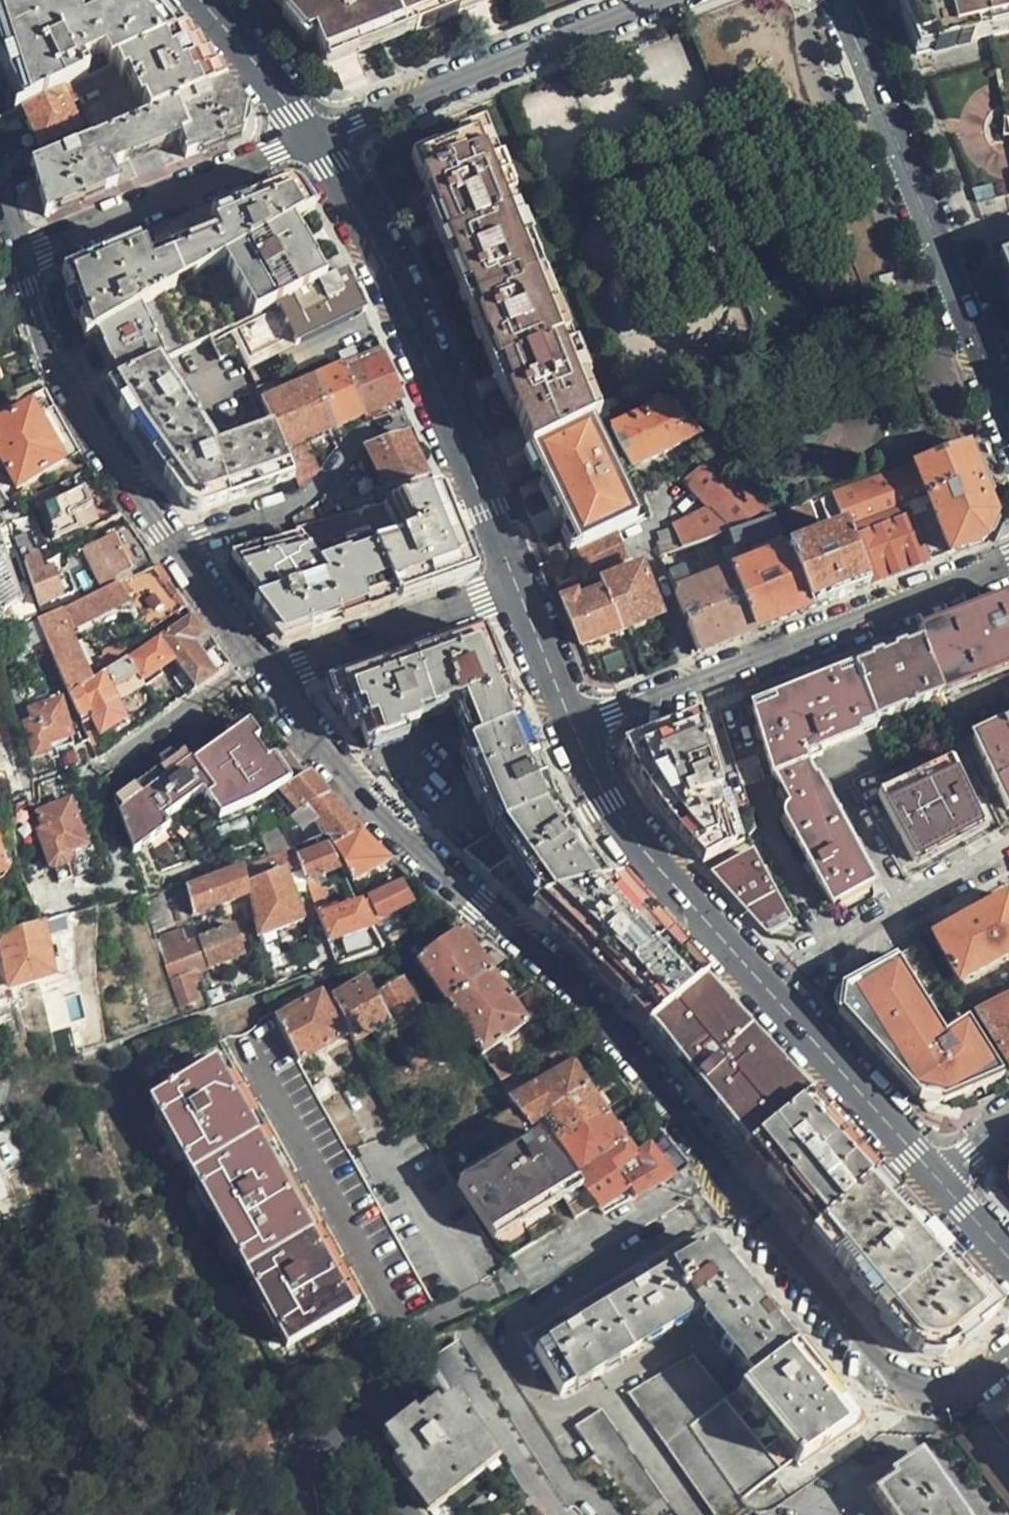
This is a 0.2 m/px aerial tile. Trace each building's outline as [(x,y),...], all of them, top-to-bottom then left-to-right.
[(180,34),(150,0),(17,0),(0,10),(0,61),(21,106),(70,84),(112,66),(180,34)] [(17,0),(0,0),(0,10),(17,0)] [(303,38),(310,33),(320,56),(344,44),(351,41),(354,44),(412,22),(414,29),(435,21),(435,17),(461,8),(463,3),(471,0),(271,0),(303,38)] [(894,10),(914,58),(1008,33),(1008,0),(895,0),(895,1),(894,10)] [(145,119),(221,88),(221,84),(180,34),(112,66),(120,80),(126,77),(145,119)] [(70,84),(21,106),(40,147),(78,131),(65,99),(74,95),(70,84)] [(241,115),(221,88),(145,119),(94,141),(31,166),(45,215),(114,187),(107,168),(177,141),(184,159),(238,136),(241,124),(241,115)] [(492,366),(529,455),(533,453),(588,425),(576,395),(584,391),(571,356),(561,359),(552,336),(554,335),(537,293),(533,295),(525,271),(527,270),(510,228),(507,230),(499,210),(507,206),(493,170),(484,174),(473,147),(476,145),(473,138),(429,156),(431,161),(413,168),(419,183),(416,185),(427,211),(492,366)] [(287,224),(313,211),(302,194),(278,185),(212,212),(218,229),(143,261),(136,243),(60,275),(83,341),(94,335),(137,311),(215,266),(287,224)] [(601,196),(587,203),(591,211),(604,206),(601,196)] [(215,266),(245,322),(321,288),(287,224),(215,266)] [(995,259),(1008,294),(1008,253),(995,259)] [(245,322),(215,266),(137,311),(160,359),(207,338),(214,336),(245,322)] [(328,297),(324,288),(321,288),(245,322),(214,336),(221,351),(240,343),(255,376),(343,336),(340,327),(345,324),(333,295),(328,297)] [(160,359),(137,311),(94,335),(106,358),(117,379),(160,359)] [(198,512),(293,480),(280,450),(269,427),(250,434),(247,429),(208,444),(195,424),(199,426),(223,426),(230,426),(238,422),(241,419),(242,415),(243,412),(236,396),(251,389),(238,363),(234,360),(228,358),(214,356),(207,338),(160,359),(117,379),(104,385),(147,453),(188,510),(198,512)] [(363,415),(400,399),(378,350),(342,366),(363,415)] [(342,366),(312,379),(334,427),(363,415),(342,366)] [(269,427),(280,450),(304,439),(334,427),(312,379),(274,396),(269,383),(259,386),(254,389),(269,427)] [(48,398),(35,406),(12,417),(0,424),(0,457),(16,487),(79,454),(64,426),(48,398)] [(608,433),(627,470),(700,434),(670,402),(608,433)] [(12,417),(7,409),(0,412),(0,424),(12,417)] [(588,425),(634,523),(644,518),(627,470),(608,433),(601,419),(588,425)] [(588,425),(533,453),(543,472),(538,474),(548,495),(575,550),(613,534),(634,523),(588,425)] [(388,490),(393,502),(431,492),(417,460),(407,434),(364,448),(386,490),(388,490)] [(280,450),(293,480),(299,489),(310,480),(318,471),(304,439),(280,450)] [(913,466),(948,556),(983,541),(991,518),(962,446),(913,466)] [(773,517),(776,515),(757,495),(712,447),(674,472),(710,512),(673,527),(679,549),(714,538),(726,532),(773,517)] [(533,453),(529,455),(538,474),(543,472),(533,453)] [(937,561),(948,556),(913,466),(873,479),(832,495),(845,529),(905,506),(928,564),(937,561)] [(28,501),(33,512),(41,509),(55,539),(75,529),(70,517),(89,508),(81,491),(63,499),(58,487),(35,498),(28,501)] [(10,498),(15,507),(28,501),(35,498),(30,488),(10,498)] [(393,502),(355,511),(394,599),(452,578),(462,555),(437,491),(431,492),(393,502)] [(808,504),(776,515),(773,517),(779,534),(814,521),(808,504)] [(868,588),(928,564),(905,506),(845,529),(868,588)] [(70,517),(75,529),(94,520),(89,508),(70,517)] [(394,599),(355,511),(293,529),(300,539),(324,576),(259,601),(252,603),(262,617),(270,628),(298,636),(343,619),(394,599)] [(729,572),(728,573),(753,632),(779,622),(810,611),(786,551),(755,563),(750,548),(780,536),(773,517),(726,532),(730,547),(721,551),(729,572)] [(100,542),(81,551),(100,590),(152,568),(147,548),(127,521),(98,535),(100,542)] [(59,598),(50,570),(40,572),(29,534),(34,533),(30,522),(12,528),(15,537),(14,540),(20,561),(24,562),(37,605),(59,598)] [(845,529),(786,551),(810,611),(838,599),(868,588),(845,529)] [(656,546),(660,557),(680,549),(679,549),(672,530),(657,536),(660,544),(656,546)] [(577,557),(586,575),(600,569),(623,559),(613,534),(575,550),(577,557)] [(780,536),(750,548),(755,563),(786,551),(780,536)] [(20,601),(0,537),(0,611),(20,601)] [(234,558),(259,601),(324,576),(300,539),(234,558)] [(69,695),(89,681),(66,630),(128,599),(147,629),(186,604),(159,565),(152,568),(100,590),(65,606),(58,610),(36,620),(69,695)] [(605,581),(597,584),(599,592),(602,591),(618,632),(658,616),(639,568),(605,581)] [(600,569),(586,575),(588,578),(594,577),(597,584),(605,581),(600,569)] [(681,569),(665,576),(672,594),(689,588),(681,569)] [(753,632),(728,573),(689,588),(672,594),(698,654),(742,636),(753,632)] [(575,593),(561,600),(580,646),(618,632),(602,591),(599,592),(578,599),(575,593)] [(1008,669),(1008,600),(1005,598),(918,632),(921,642),(940,696),(1008,669)] [(194,688),(224,666),(190,617),(159,637),(175,660),(194,688)] [(526,880),(542,904),(604,887),(549,806),(480,633),(328,687),(333,704),(339,704),(343,716),(348,715),(353,729),(359,728),(363,739),(367,749),(396,738),(396,734),(417,726),(415,720),(452,706),(455,715),(467,746),(461,749),(467,763),(463,766),(471,784),(481,806),(485,804),(497,831),(463,852),(488,875),(510,857),(526,880)] [(125,659),(143,687),(164,673),(161,668),(175,660),(159,637),(140,649),(127,658),(125,659)] [(872,723),(937,698),(940,696),(921,642),(885,656),(852,669),(872,723)] [(99,658),(104,672),(125,659),(127,658),(124,651),(122,643),(102,651),(104,656),(99,658)] [(137,643),(124,651),(127,658),(140,649),(137,643)] [(143,687),(125,659),(104,672),(89,681),(69,695),(77,717),(88,712),(99,733),(122,719),(109,690),(117,686),(125,698),(143,687)] [(874,729),(872,723),(852,669),(808,686),(751,709),(771,775),(789,808),(785,811),(783,818),(832,906),(872,885),(858,859),(817,783),(809,776),(803,766),(806,764),(803,758),(874,729)] [(71,739),(59,696),(35,702),(36,709),(30,711),(32,721),(23,724),(33,757),(49,751),(48,745),(71,739)] [(287,784),(288,782),(274,762),(268,765),(252,741),(257,739),(233,705),(218,716),(232,737),(192,765),(184,754),(112,801),(130,851),(167,826),(161,817),(201,791),(219,819),(273,793),(284,787),(287,784)] [(702,864),(743,841),(728,791),(720,794),(697,719),(639,741),(630,767),(640,784),(660,815),(702,864)] [(972,738),(1008,809),(1008,808),(1008,722),(972,738)] [(734,762),(742,788),(763,780),(755,756),(734,762)] [(979,816),(950,760),(881,797),(917,861),(983,824),(979,816)] [(290,817),(310,840),(326,835),(331,846),(332,848),(361,832),(306,769),(288,782),(287,784),(303,806),(290,817)] [(87,856),(70,809),(35,822),(54,872),(59,878),(63,879),(69,877),(71,874),(74,869),(71,863),(87,856)] [(269,855),(288,848),(280,828),(262,833),(269,855)] [(332,848),(352,881),(389,861),(361,832),(332,848)] [(310,840),(292,847),(299,867),(315,911),(329,907),(324,891),(312,878),(339,868),(328,847),(331,846),(326,835),(310,840)] [(292,847),(288,848),(269,855),(243,864),(244,870),(249,897),(256,938),(303,921),(285,871),(299,867),(292,847)] [(750,855),(713,876),(761,930),(784,917),(750,855)] [(185,890),(191,916),(249,897),(244,870),(185,890)] [(648,1027),(706,979),(618,883),(604,887),(542,904),(527,908),(566,941),(608,983),(648,1027)] [(367,898),(373,911),(377,919),(412,904),(401,884),(367,898)] [(168,918),(160,897),(142,903),(150,924),(168,918)] [(1005,899),(974,915),(932,938),(956,982),(1008,953),(1008,907),(1005,899)] [(329,907),(315,911),(326,943),(372,929),(361,909),(354,900),(329,907)] [(52,974),(43,923),(41,923),(0,935),(9,985),(52,974)] [(232,927),(197,938),(208,969),(243,957),(232,927)] [(457,930),(415,961),(481,1055),(527,1024),(457,930)] [(208,969),(197,938),(186,942),(183,932),(162,939),(175,977),(169,980),(179,1007),(192,1002),(184,977),(199,973),(208,969)] [(965,1021),(959,1011),(918,945),(893,959),(941,1036),(965,1021)] [(923,1084),(935,1102),(940,1103),(942,1106),(970,1093),(966,1087),(995,1068),(965,1021),(941,1036),(893,959),(845,985),(923,1084)] [(736,1138),(745,1148),(810,1094),(741,1018),(706,979),(648,1027),(736,1138)] [(330,1000),(353,1043),(388,1024),(413,1070),(443,1054),(400,983),(375,995),(366,980),(330,1000)] [(833,999),(833,1006),(833,1007),(837,1011),(835,1012),(914,1100),(916,1098),(929,1101),(935,1102),(923,1084),(845,985),(839,988),(841,991),(837,993),(833,999)] [(319,997),(277,1020),(274,1020),(296,1061),(342,1037),(319,997)] [(977,1015),(1008,1068),(1008,1000),(977,1015)] [(367,1315),(215,1044),(199,1053),(208,1070),(148,1102),(283,1345),(343,1314),(349,1324),(367,1315)] [(508,1060),(491,1070),(500,1083),(516,1074),(508,1060)] [(509,1101),(513,1107),(529,1125),(541,1118),(561,1146),(607,1117),(571,1065),(509,1101)] [(970,1093),(1001,1079),(995,1068),(966,1087),(970,1093)] [(810,1094),(745,1148),(811,1230),(873,1178),(880,1172),(860,1150),(810,1094)] [(607,1117),(561,1146),(579,1174),(573,1178),(576,1183),(593,1205),(602,1215),(671,1175),(648,1147),(633,1157),(607,1117)] [(551,1153),(534,1134),(455,1182),(490,1232),(544,1201),(558,1193),(576,1183),(573,1178),(551,1153)] [(880,1172),(811,1230),(903,1343),(912,1349),(923,1354),(930,1355),(937,1354),(950,1349),(956,1345),(994,1315),(930,1234),(880,1172)] [(0,1174),(0,1205),(11,1200),(0,1174)] [(572,1219),(593,1205),(576,1183),(558,1193),(572,1219)] [(544,1201),(490,1232),(505,1256),(558,1226),(544,1201)] [(752,1380),(804,1340),(789,1323),(778,1332),(774,1326),(769,1318),(779,1310),(752,1277),(741,1286),(735,1278),(731,1273),(741,1265),(720,1237),(696,1236),(527,1338),(561,1394),(587,1377),(589,1380),(602,1373),(601,1369),(655,1338),(657,1340),(670,1331),(669,1327),(696,1312),(722,1343),(720,1345),(728,1356),(732,1355),(752,1380)] [(861,1424),(862,1413),(833,1376),(804,1340),(752,1380),(726,1399),(689,1428),(742,1500),(794,1461),(798,1466),(861,1424)] [(749,1509),(742,1500),(689,1428),(726,1399),(692,1356),(627,1394),(713,1514),(741,1514),(749,1509)] [(446,1397),(381,1444),(393,1460),(388,1464),(417,1504),(464,1470),(497,1514),(503,1514),(523,1502),(533,1514),(536,1514),(553,1501),(464,1383),(446,1397)] [(601,1408),(577,1425),(640,1514),(677,1514),(601,1408)] [(918,1456),(918,1454),(872,1488),(890,1514),(960,1514),(918,1456)]
